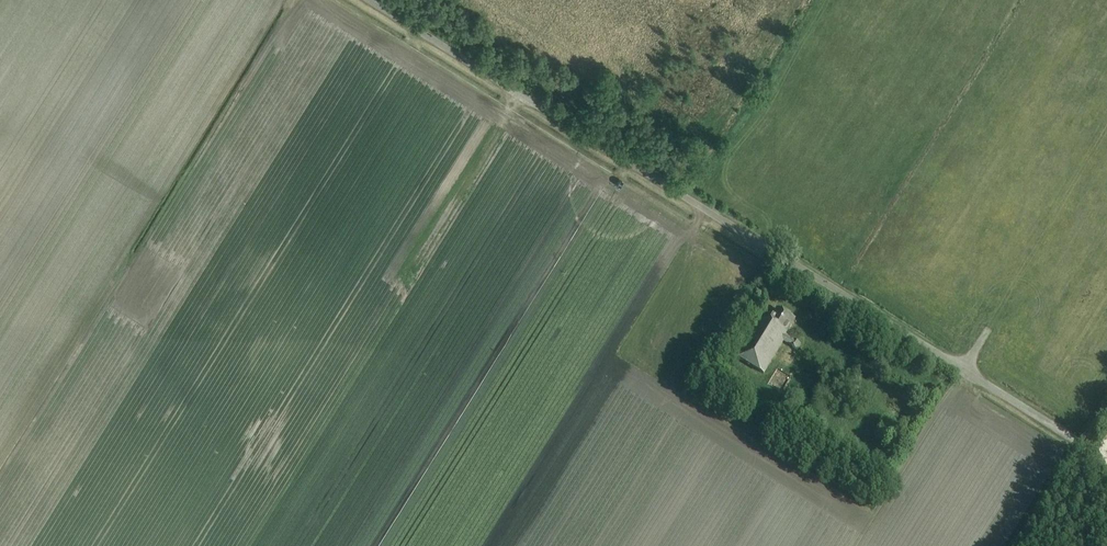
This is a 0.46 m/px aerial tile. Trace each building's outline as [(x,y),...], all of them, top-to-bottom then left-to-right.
[(785,336),(794,320),(778,310),(770,323),(760,317),(736,358),(764,375),(784,342),(788,344),(788,345),(790,346),(780,363),(789,368),(799,352),(797,351),(801,345),(785,336)]
